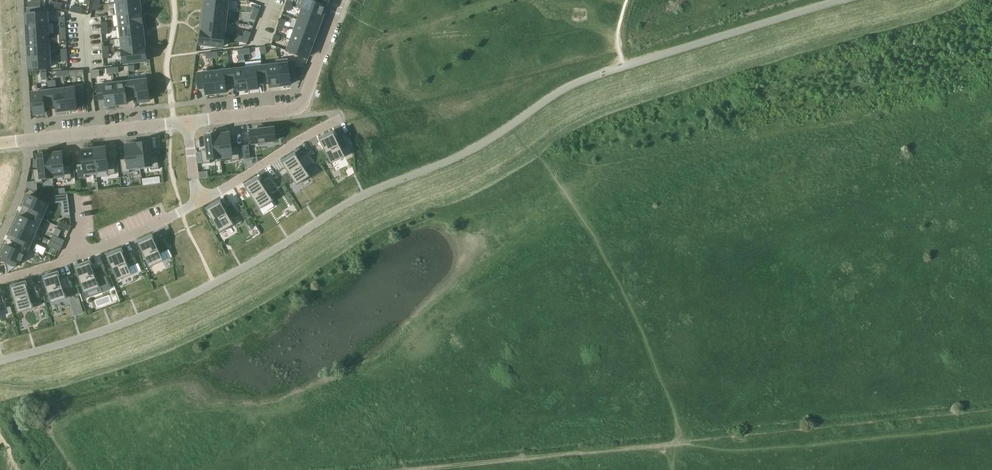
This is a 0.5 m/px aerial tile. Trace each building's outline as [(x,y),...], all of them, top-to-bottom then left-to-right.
[(117,3),(119,15),(141,12),(139,0),(117,3)] [(205,8),(227,10),(227,11),(230,11),(231,0),(206,0),(205,8)] [(303,10),(321,17),(325,6),(309,0),(306,0),(303,10)] [(205,8),(204,20),(226,22),(227,11),(227,10),(205,8)] [(303,10),(299,20),(318,27),(321,17),(303,10)] [(47,12),(27,14),(28,25),(48,23),(47,12)] [(141,12),(119,15),(120,27),(142,24),(141,12)] [(204,20),(202,31),(225,34),(226,22),(204,20)] [(299,20),(295,30),(314,37),(318,27),(299,20)] [(48,23),(28,25),(28,36),(48,34),(48,23)] [(142,24),(120,27),(121,39),(144,36),(142,24)] [(295,30),(291,40),(310,47),(314,37),(295,30)] [(202,31),(201,44),(223,47),(225,34),(202,31)] [(48,34),(28,36),(29,47),(49,45),(49,46),(51,46),(51,34),(48,34)] [(144,36),(121,39),(123,51),(145,48),(144,36)] [(291,40),(288,51),(306,58),(310,47),(291,40)] [(49,45),(29,47),(30,58),(50,56),(49,46),(49,45)] [(145,48),(123,51),(124,63),(147,60),(145,48)] [(50,56),(30,58),(30,69),(50,67),(50,56)] [(288,59),(277,60),(278,65),(281,86),(291,85),(290,78),(297,77),(296,75),(296,69),(295,63),(288,63),(288,59)] [(278,65),(262,66),(264,81),(270,80),(271,87),(281,86),(278,65)] [(262,66),(246,68),(249,89),(259,88),(258,82),(264,81),(262,66)] [(246,68),(230,70),(232,85),(238,84),(238,91),(249,89),(246,68)] [(204,73),(197,74),(199,88),(205,88),(206,94),(216,93),(214,72),(214,70),(203,71),(204,73)] [(214,72),(216,93),(226,92),(226,85),(232,85),(230,70),(214,72)] [(147,80),(131,82),(132,96),(138,96),(139,102),(149,101),(147,80)] [(131,82),(114,84),(116,105),(127,103),(126,97),(132,96),(131,82)] [(114,84),(98,85),(99,100),(106,99),(107,106),(116,105),(114,84)] [(81,87),(65,89),(67,110),(77,109),(76,103),(83,102),(81,87)] [(65,89),(48,91),(50,106),(56,105),(57,111),(67,110),(65,89)] [(48,91),(32,93),(34,114),(45,113),(44,106),(50,106),(48,91)] [(274,129),(251,131),(253,144),(276,142),(275,141),(278,141),(277,130),(274,130),(274,129)] [(333,131),(318,138),(331,164),(346,157),(342,150),(351,146),(346,134),(337,138),(333,131)] [(230,133),(218,135),(221,157),(231,156),(232,161),(240,160),(238,146),(231,147),(230,133)] [(208,150),(201,150),(203,164),(211,163),(210,158),(221,157),(218,135),(218,134),(206,136),(208,150)] [(149,142),(138,144),(140,169),(141,169),(141,166),(151,165),(151,170),(159,169),(158,155),(151,156),(149,142)] [(127,159),(121,160),(122,173),(130,172),(130,170),(140,169),(138,144),(126,145),(127,159)] [(249,146),(242,146),(244,160),(251,159),(249,146)] [(106,148),(94,149),(97,174),(97,172),(107,170),(107,175),(115,174),(114,160),(107,161),(106,148)] [(83,164),(77,165),(78,179),(86,178),(86,175),(97,174),(94,149),(82,150),(83,164)] [(295,152),(281,161),(297,185),(310,176),(306,170),(315,164),(307,154),(299,159),(295,152)] [(62,153),(50,154),(53,179),(63,178),(64,180),(72,179),(70,166),(63,166),(62,153)] [(40,169),(33,170),(34,181),(35,184),(37,183),(43,183),(42,180),(53,179),(50,154),(38,155),(40,169)] [(258,176),(244,185),(246,188),(258,207),(260,210),(274,201),(272,198),(269,194),(277,189),(270,178),(262,183),(259,179),(258,176)] [(27,182),(26,187),(38,192),(37,183),(35,184),(34,181),(27,182)] [(68,194),(66,194),(55,196),(56,202),(62,201),(64,216),(70,215),(70,214),(68,194)] [(29,195),(22,210),(42,219),(48,204),(29,195)] [(221,202),(207,209),(220,233),(234,225),(230,217),(238,213),(232,202),(224,207),(221,202)] [(22,210),(15,225),(35,234),(42,219),(22,210)] [(244,219),(250,216),(246,210),(241,213),(244,219)] [(59,220),(57,226),(69,231),(71,226),(59,220)] [(15,225),(9,240),(28,249),(35,234),(15,225)] [(152,234),(138,241),(139,244),(150,267),(164,261),(161,253),(170,249),(164,238),(156,242),(154,237),(152,234)] [(53,235),(50,241),(62,246),(65,241),(53,235)] [(9,240),(2,255),(12,260),(18,262),(21,264),(28,249),(9,240)] [(50,241),(48,246),(60,252),(62,246),(50,241)] [(122,250),(107,256),(118,281),(133,275),(130,267),(136,265),(131,253),(125,255),(122,250)] [(90,260),(75,265),(76,268),(85,293),(100,287),(97,280),(106,276),(102,265),(93,268),(91,263),(90,260)] [(58,271),(43,276),(44,278),(51,301),(51,303),(67,298),(66,296),(64,291),(71,289),(67,277),(61,279),(59,274),(58,271)] [(106,276),(97,280),(100,287),(109,284),(106,276)] [(26,280),(10,285),(11,288),(17,310),(18,313),(34,308),(33,306),(32,301),(38,299),(35,287),(28,289),(27,283),(26,280)]
